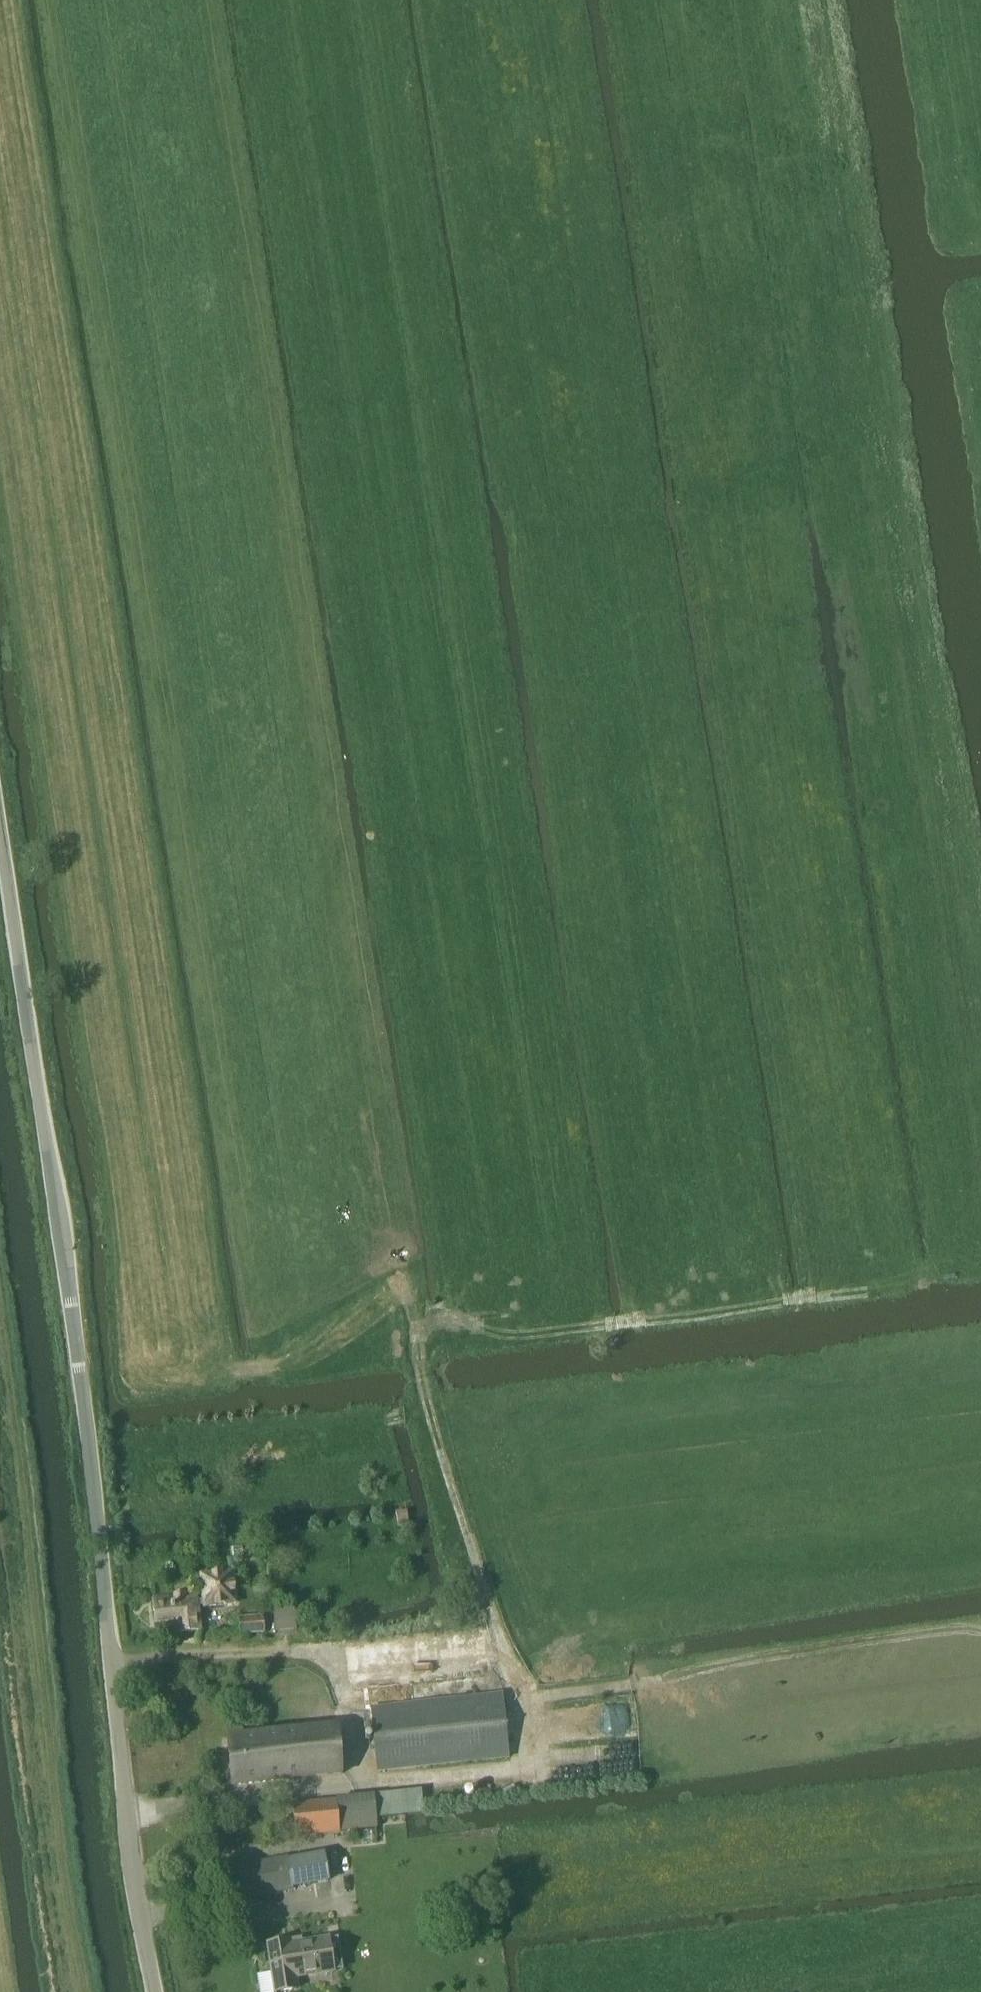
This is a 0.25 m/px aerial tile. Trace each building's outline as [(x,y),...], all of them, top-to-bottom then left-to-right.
[(407,1511),(396,1513),(398,1526),(409,1525),(407,1511)] [(202,1631),(199,1607),(204,1606),(204,1608),(237,1604),(234,1571),(201,1575),(204,1600),(198,1601),(197,1594),(152,1598),(155,1623),(174,1621),(175,1634),(202,1631)] [(241,1636),(265,1633),(263,1616),(239,1618),(241,1636)] [(503,1693),(371,1706),(378,1773),(510,1760),(503,1693)] [(338,1725),(229,1737),(234,1787),(343,1775),(338,1725)] [(340,1834),(340,1833),(336,1799),(291,1804),(295,1838),(340,1834)] [(239,1867),(245,1900),(294,1891),(293,1889),(329,1883),(324,1853),(288,1859),(288,1858),(239,1867)] [(291,1941),(268,1945),(276,1991),(279,1991),(298,1989),(296,1978),(334,1972),(329,1938),(302,1943),(301,1939),(291,1941)]
